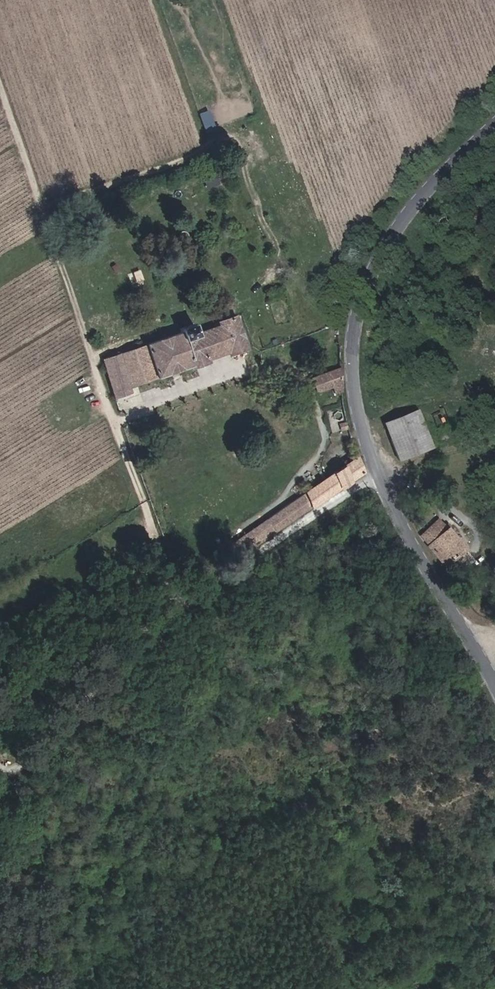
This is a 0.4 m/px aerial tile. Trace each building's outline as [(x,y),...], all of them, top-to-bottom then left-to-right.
[(83,368),(95,404),(171,379),(172,382),(190,377),(188,373),(212,365),(214,369),(230,364),(229,361),(227,354),(218,328),(198,335),(200,340),(185,344),(184,338),(177,340),(176,334),(162,339),(164,343),(83,368)] [(310,405),(316,403),(316,401),(317,373),(285,389),(292,406),(308,399),(310,405)] [(414,410),(401,416),(408,435),(422,430),(414,410)] [(408,435),(401,416),(382,423),(397,462),(429,449),(422,430),(408,435)] [(304,492),(315,507),(348,485),(340,468),(304,492)] [(296,520),(315,507),(304,492),(286,505),(296,520)] [(296,520),(286,505),(248,529),(259,545),(278,532),(296,520)] [(440,521),(423,533),(431,544),(431,548),(445,569),(468,554),(453,531),(449,534),(440,521)]
